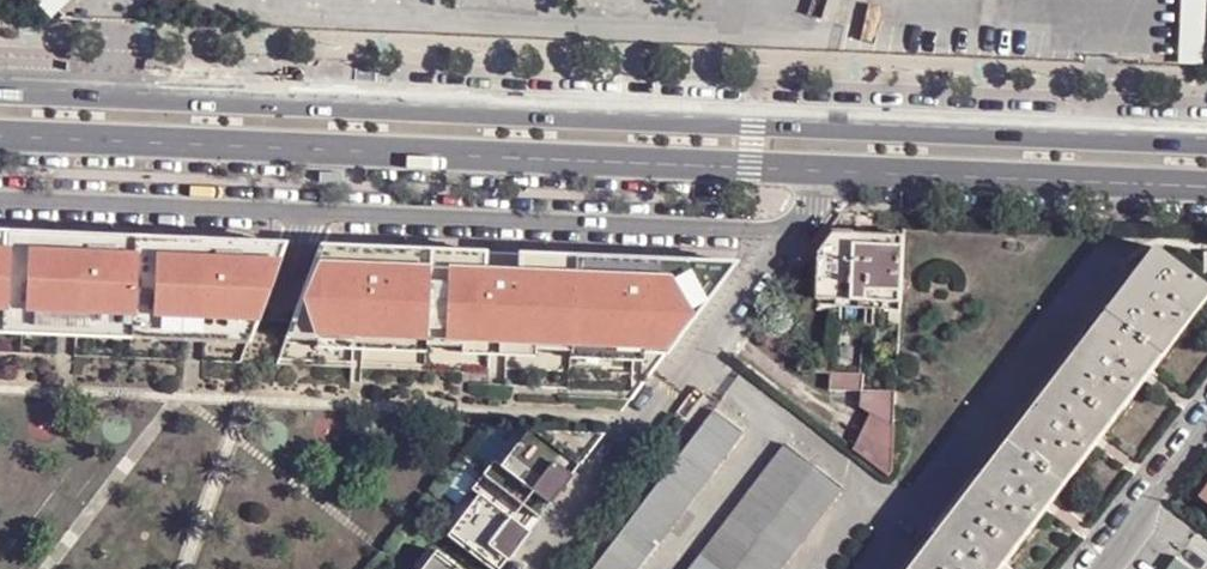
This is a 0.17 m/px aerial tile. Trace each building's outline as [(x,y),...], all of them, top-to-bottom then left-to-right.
[(68,0),(33,0),(50,17),(68,0)] [(1206,0),(1181,0),(1182,69),(1206,68),(1206,0)] [(900,301),(903,234),(871,232),(858,231),(833,231),(818,251),(815,309),(828,310),(829,304),(828,304),(828,298),(900,301)] [(238,365),(246,342),(253,322),(280,247),(202,244),(202,251),(186,250),(186,243),(75,238),(74,245),(59,245),(59,237),(0,235),(0,355),(238,365)] [(202,244),(186,243),(186,250),(202,251),(202,244)] [(912,568),(1000,568),(1206,294),(1206,284),(1156,247),(1132,278),(912,568)] [(732,264),(319,248),(277,367),(493,376),(493,387),(636,392),(732,264)] [(1132,278),(1125,274),(901,568),(912,568),(1132,278)] [(900,307),(900,301),(828,298),(828,304),(829,304),(839,304),(845,305),(900,307)] [(830,387),(862,389),(864,389),(864,387),(864,372),(831,370),(830,370),(831,371),(830,387)] [(873,411),(855,446),(889,472),(893,469),(896,389),(864,387),(864,389),(862,389),(862,405),(873,411)] [(714,409),(592,568),(638,568),(742,431),(714,409)] [(453,542),(489,568),(500,568),(507,558),(509,560),(528,533),(523,529),(545,502),(550,505),(570,479),(568,477),(579,463),(538,431),(507,472),(494,462),(472,490),(485,500),(453,542)] [(842,486),(786,443),(691,568),(779,568),(842,486)] [(1177,557),(1168,568),(1194,568),(1177,557)] [(443,558),(435,568),(457,568),(443,558)]
